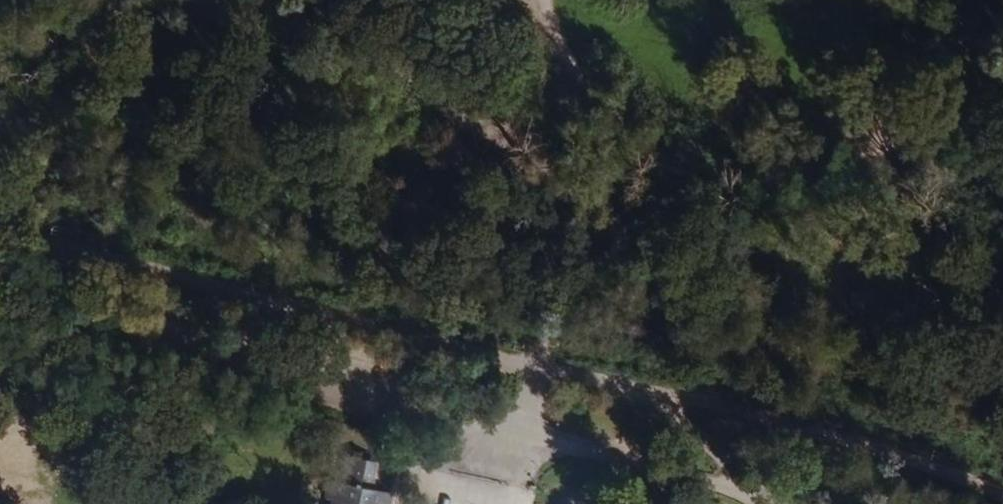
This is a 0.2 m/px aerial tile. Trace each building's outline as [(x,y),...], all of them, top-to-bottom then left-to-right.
[(400,493),(384,489),(388,462),(353,455),(347,481),(336,480),(332,500),(339,502),(339,503),(398,503),(400,493)]
